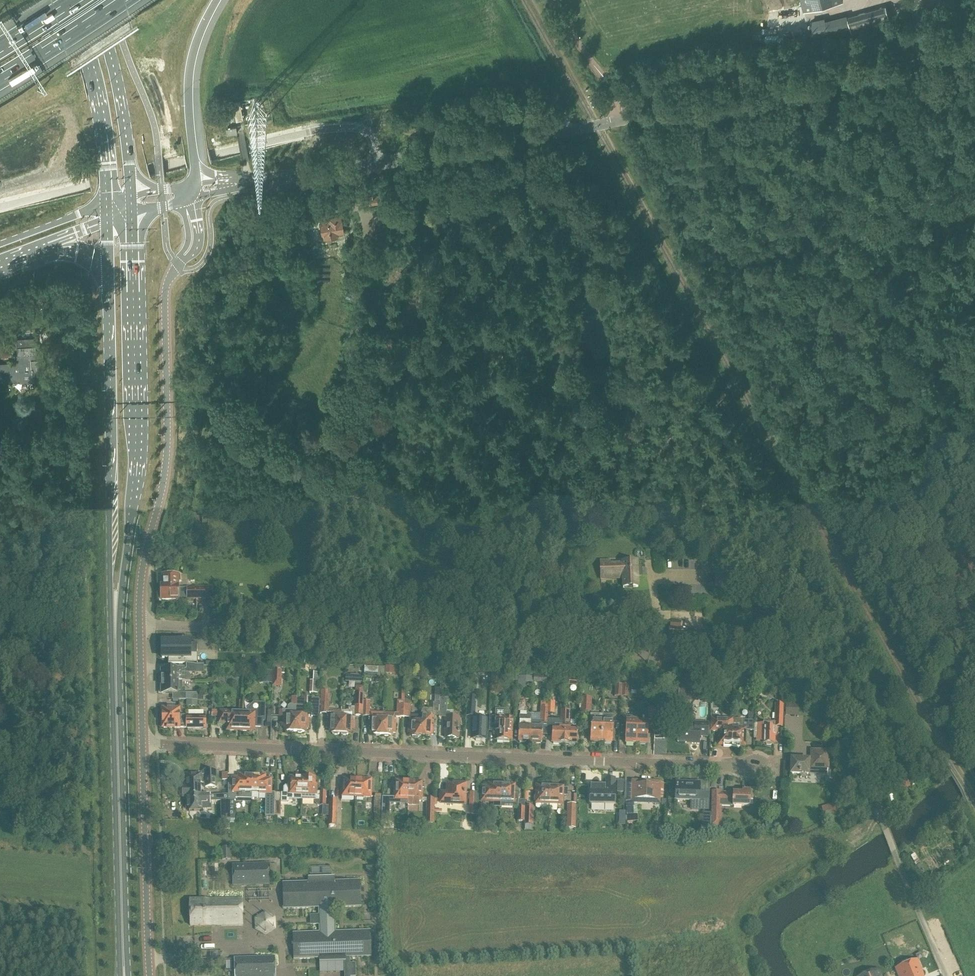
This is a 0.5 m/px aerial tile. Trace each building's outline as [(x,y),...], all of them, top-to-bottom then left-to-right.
[(844,0),(801,0),(804,10),(844,0)] [(886,6),(859,14),(847,17),(852,33),(891,22),(886,6)] [(241,102),(234,103),(237,121),(244,120),(241,102)] [(364,205),(385,202),(390,201),(389,194),(384,195),(363,198),(364,205)] [(383,213),(390,216),(393,210),(386,207),(383,213)] [(340,213),(322,216),(324,224),(320,225),(321,234),(324,234),(325,238),(338,236),(337,232),(343,231),(340,213)] [(270,318),(267,313),(262,316),(265,321),(270,318)] [(290,326),(295,330),(299,323),(294,320),(290,326)] [(19,380),(19,372),(24,372),(24,371),(32,370),(32,377),(44,377),(43,359),(36,359),(35,354),(36,354),(36,346),(17,347),(17,355),(14,356),(14,362),(0,363),(0,381),(19,380)] [(599,562),(600,579),(605,579),(605,576),(622,575),(623,588),(637,587),(636,562),(622,563),(622,564),(609,565),(609,561),(599,562)] [(161,584),(160,584),(160,601),(179,601),(179,599),(187,599),(187,589),(180,589),(179,589),(179,582),(180,582),(180,576),(179,576),(179,575),(161,575),(161,584)] [(187,599),(187,600),(213,600),(213,588),(187,588),(187,589),(187,599)] [(244,596),(225,596),(225,606),(244,606),(244,596)] [(669,624),(669,639),(700,640),(700,638),(701,631),(681,630),(681,625),(669,624)] [(162,648),(161,648),(161,654),(162,654),(162,659),(168,658),(168,664),(198,664),(198,654),(197,654),(190,654),(190,644),(190,643),(162,643),(162,648)] [(255,657),(252,660),(253,664),(258,665),(261,662),(259,658),(255,657)] [(194,665),(194,674),(204,674),(204,672),(204,670),(204,666),(200,666),(194,665)] [(386,666),(385,674),(396,675),(397,667),(386,666)] [(185,670),(160,670),(160,682),(182,682),(190,682),(190,676),(190,675),(189,674),(185,674),(185,670)] [(282,671),(273,670),(272,687),(281,688),(282,671)] [(314,672),(314,681),(310,681),(310,694),(318,694),(318,698),(313,698),(312,698),(311,717),(319,717),(319,714),(320,698),(320,694),(320,682),(321,682),(321,672),(314,672)] [(495,672),(494,688),(505,688),(506,674),(497,673),(497,672),(495,672)] [(182,682),(160,682),(160,695),(173,695),(185,695),(185,689),(182,689),(182,682)] [(355,716),(362,716),(363,701),(364,686),(356,686),(355,694),(354,707),(349,707),(349,711),(341,711),(340,734),(342,734),(343,735),(346,735),(347,734),(349,734),(349,730),(354,731),(355,716)] [(436,687),(435,703),(433,703),(433,710),(422,710),(421,717),(420,737),(422,737),(423,739),(426,739),(428,738),(429,738),(429,735),(433,735),(434,717),(439,717),(439,715),(440,699),(440,687),(436,687)] [(711,694),(702,689),(698,697),(707,701),(711,694)] [(321,690),(321,694),(320,694),(320,698),(321,698),(320,714),(327,714),(327,717),(326,729),(331,729),(331,733),(333,734),(334,735),(337,735),(338,734),(340,734),(341,711),(342,707),(341,707),(341,712),(333,712),(333,714),(328,714),(328,699),(329,694),(328,694),(328,691),(321,690)] [(690,702),(691,693),(677,692),(677,701),(690,702)] [(293,732),(295,732),(296,716),(296,707),(297,707),(297,701),(297,697),(291,697),(291,706),(290,706),(289,707),(289,708),(288,709),(289,709),(289,710),(289,711),(283,711),(282,725),(281,731),(286,731),(286,732),(288,732),(289,733),(292,733),(293,732)] [(581,698),(580,712),(590,712),(590,699),(581,698)] [(447,700),(440,699),(439,715),(445,715),(445,718),(444,734),(447,734),(447,739),(449,739),(450,740),(453,740),(454,739),(456,739),(456,738),(459,738),(460,718),(460,712),(446,712),(447,700)] [(404,705),(403,718),(409,718),(409,721),(408,734),(413,734),(412,737),(414,737),(415,738),(418,738),(420,737),(421,717),(410,716),(410,706),(409,706),(409,700),(404,700),(404,702),(404,705)] [(296,716),(295,732),(297,732),(298,733),(301,733),(303,732),(305,732),(305,729),(309,729),(310,716),(305,716),(306,702),(297,701),(297,707),(296,707),(296,716)] [(380,735),(382,735),(383,713),(369,713),(370,702),(370,701),(363,701),(362,716),(369,717),(368,729),(373,729),(373,735),(375,735),(376,736),(379,737),(380,735)] [(383,713),(382,735),(384,736),(385,737),(388,737),(389,736),(391,736),(391,733),(396,733),(396,718),(403,718),(404,705),(404,702),(397,701),(396,714),(383,713)] [(242,712),(241,733),(243,733),(244,734),(248,734),(249,733),(255,733),(255,728),(263,728),(263,722),(265,722),(266,703),(262,703),(255,703),(254,703),(248,708),(248,712),(242,712)] [(475,703),(467,703),(467,716),(474,716),(475,703)] [(531,721),(530,742),(535,742),(537,743),(539,744),(541,742),(542,742),(542,735),(547,735),(547,725),(547,719),(547,714),(547,713),(548,707),(548,704),(543,704),(542,707),(540,707),(539,722),(531,721)] [(781,721),(782,705),(774,705),(774,723),(762,722),(762,724),(754,724),(754,728),(754,731),(754,739),(756,739),(756,741),(763,741),(763,744),(765,744),(766,745),(770,745),(771,744),(773,744),(774,736),(774,727),(781,727),(781,721)] [(163,709),(163,711),(162,712),(162,715),(163,716),(163,726),(165,728),(180,728),(196,728),(206,728),(206,717),(204,717),(204,711),(189,711),(189,717),(182,717),(182,715),(180,715),(180,709),(163,709)] [(495,719),(504,719),(504,709),(496,709),(496,713),(495,719)] [(654,727),(655,710),(648,709),(647,724),(636,724),(636,744),(639,744),(639,745),(645,746),(645,745),(646,745),(647,731),(648,727),(654,727)] [(547,725),(547,735),(552,735),(552,743),(554,743),(553,744),(559,745),(564,745),(564,743),(565,710),(561,710),(561,720),(547,719),(547,725)] [(564,743),(564,745),(575,745),(575,744),(577,744),(577,729),(569,729),(569,723),(568,723),(569,710),(565,710),(564,743)] [(218,724),(226,725),(226,732),(229,732),(230,733),(235,734),(236,732),(241,733),(242,712),(219,711),(218,724)] [(745,737),(745,730),(754,731),(754,728),(754,724),(755,713),(749,713),(748,721),(743,720),(743,719),(732,718),(731,747),(739,748),(739,746),(743,746),(743,737),(745,737)] [(520,721),(519,741),(519,742),(521,743),(524,743),(525,742),(530,742),(531,721),(531,715),(529,714),(527,716),(520,716),(520,721)] [(602,717),(601,743),(604,743),(604,744),(610,744),(610,743),(611,743),(612,723),(612,716),(602,715),(602,717)] [(590,716),(590,722),(591,722),(590,743),(591,743),(597,744),(597,743),(601,743),(602,717),(590,716)] [(637,718),(632,718),(632,722),(626,722),(625,744),(626,744),(626,745),(632,745),(632,744),(636,744),(636,724),(637,718)] [(711,718),(710,731),(718,731),(718,736),(720,736),(719,745),(723,745),(723,747),(731,747),(732,718),(720,718),(711,718)] [(472,719),(471,737),(474,737),(473,740),(476,740),(476,741),(481,741),(481,740),(483,740),(483,739),(486,740),(487,719),(472,719)] [(497,742),(503,742),(504,719),(495,719),(495,725),(495,734),(495,741),(497,741),(497,742)] [(512,719),(504,719),(503,742),(509,743),(509,741),(511,741),(511,735),(512,735),(512,725),(512,719)] [(823,722),(814,729),(818,735),(827,729),(823,722)] [(678,727),(678,743),(692,743),(692,744),(699,745),(699,737),(707,738),(708,724),(695,723),(695,728),(678,727)] [(791,759),(791,766),(790,767),(789,772),(791,773),(791,774),(808,775),(808,769),(829,770),(830,751),(810,751),(810,761),(809,761),(809,760),(791,759)] [(183,790),(183,795),(184,795),(187,798),(187,797),(201,796),(200,784),(205,784),(205,788),(217,788),(216,772),(205,772),(205,776),(189,776),(189,775),(189,776),(187,778),(186,778),(187,779),(187,783),(187,787),(186,788),(185,788),(184,790),(183,790)] [(238,786),(229,785),(229,792),(229,796),(229,801),(235,800),(235,801),(236,801),(236,798),(252,799),(252,792),(252,775),(246,775),(246,777),(240,776),(240,786),(238,786)] [(252,775),(252,792),(259,793),(259,794),(266,794),(265,816),(274,817),(274,816),(275,802),(275,801),(276,793),(270,793),(271,778),(265,777),(259,777),(259,776),(252,775)] [(303,794),(302,800),(320,801),(320,806),(326,806),(327,792),(318,792),(318,785),(315,785),(315,779),(311,779),(309,777),(306,777),(305,778),(303,778),(303,779),(303,794)] [(275,802),(274,816),(281,816),(281,803),(288,803),(289,803),(289,800),(293,800),(302,801),(302,800),(303,794),(303,779),(291,778),(291,785),(288,784),(288,794),(281,794),(276,793),(275,801),(275,802)] [(909,778),(898,781),(900,788),(904,787),(909,785),(907,781),(909,780),(909,778)] [(356,796),(356,781),(355,781),(353,779),(351,779),(349,780),(344,780),(344,787),(342,787),(342,796),(356,796)] [(370,803),(370,788),(370,781),(364,781),(362,779),(359,779),(358,781),(356,781),(356,803),(370,803)] [(590,785),(590,804),(609,805),(613,805),(613,803),(614,780),(606,780),(606,786),(590,785)] [(408,805),(409,783),(407,783),(406,782),(403,782),(402,783),(397,782),(396,789),(394,789),(394,804),(408,805)] [(433,825),(434,816),(434,800),(423,799),(423,790),(421,790),(421,783),(416,783),(415,782),(411,782),(411,783),(409,783),(408,805),(419,805),(419,802),(427,803),(426,816),(426,825),(433,825)] [(632,800),(638,801),(638,803),(652,803),(652,801),(658,801),(659,783),(651,783),(651,784),(640,784),(640,783),(632,782),(632,800)] [(447,804),(448,804),(452,804),(465,805),(465,785),(463,785),(462,784),(458,784),(456,785),(448,784),(447,794),(441,794),(440,804),(447,804)] [(670,784),(670,793),(675,793),(675,801),(691,801),(690,809),(696,809),(700,809),(708,810),(709,795),(709,794),(699,794),(699,785),(698,785),(676,784),(670,784)] [(483,801),(489,801),(494,801),(494,807),(500,808),(502,785),(494,785),(494,786),(490,786),(489,789),(484,789),(483,801)] [(516,822),(523,822),(524,816),(524,807),(524,801),(518,801),(519,794),(513,794),(513,787),(509,787),(509,785),(502,785),(500,808),(507,808),(507,807),(513,808),(513,807),(517,807),(516,822)] [(548,805),(549,787),(541,786),(541,788),(537,788),(537,796),(535,796),(534,803),(541,803),(541,805),(548,805)] [(561,789),(557,789),(557,787),(549,787),(548,805),(556,806),(556,804),(562,804),(562,797),(567,797),(567,789),(561,789)] [(710,817),(710,827),(712,827),(713,827),(720,827),(721,806),(732,807),(750,807),(750,792),(740,791),(740,794),(721,794),(721,792),(712,792),(711,814),(711,817),(710,817)] [(201,796),(187,797),(187,798),(187,807),(190,810),(194,810),(194,811),(200,811),(200,810),(210,809),(210,802),(221,802),(222,821),(235,820),(235,801),(235,800),(229,801),(229,796),(201,796)] [(382,818),(382,798),(375,797),(374,813),(375,814),(374,824),(381,824),(382,818)] [(533,807),(524,807),(524,816),(523,822),(523,826),(532,826),(533,807)] [(222,860),(230,860),(230,848),(222,848),(222,860)] [(233,886),(269,884),(268,864),(232,866),(233,886)] [(293,933),(294,960),(320,959),(320,963),(346,962),(346,958),(373,957),(372,931),(337,932),(336,908),(362,907),(362,880),(335,881),(335,877),(309,878),(309,882),(282,883),(283,909),(318,908),(319,932),(293,933)] [(190,900),(190,926),(243,924),(242,899),(190,900)] [(266,936),(276,930),(276,917),(265,912),(255,918),(255,930),(266,936)] [(235,959),(235,975),(275,975),(275,958),(235,959)] [(356,964),(350,964),(350,958),(346,958),(346,962),(344,962),(344,975),(356,975),(356,964)] [(918,961),(898,970),(900,975),(924,975),(918,961)]
